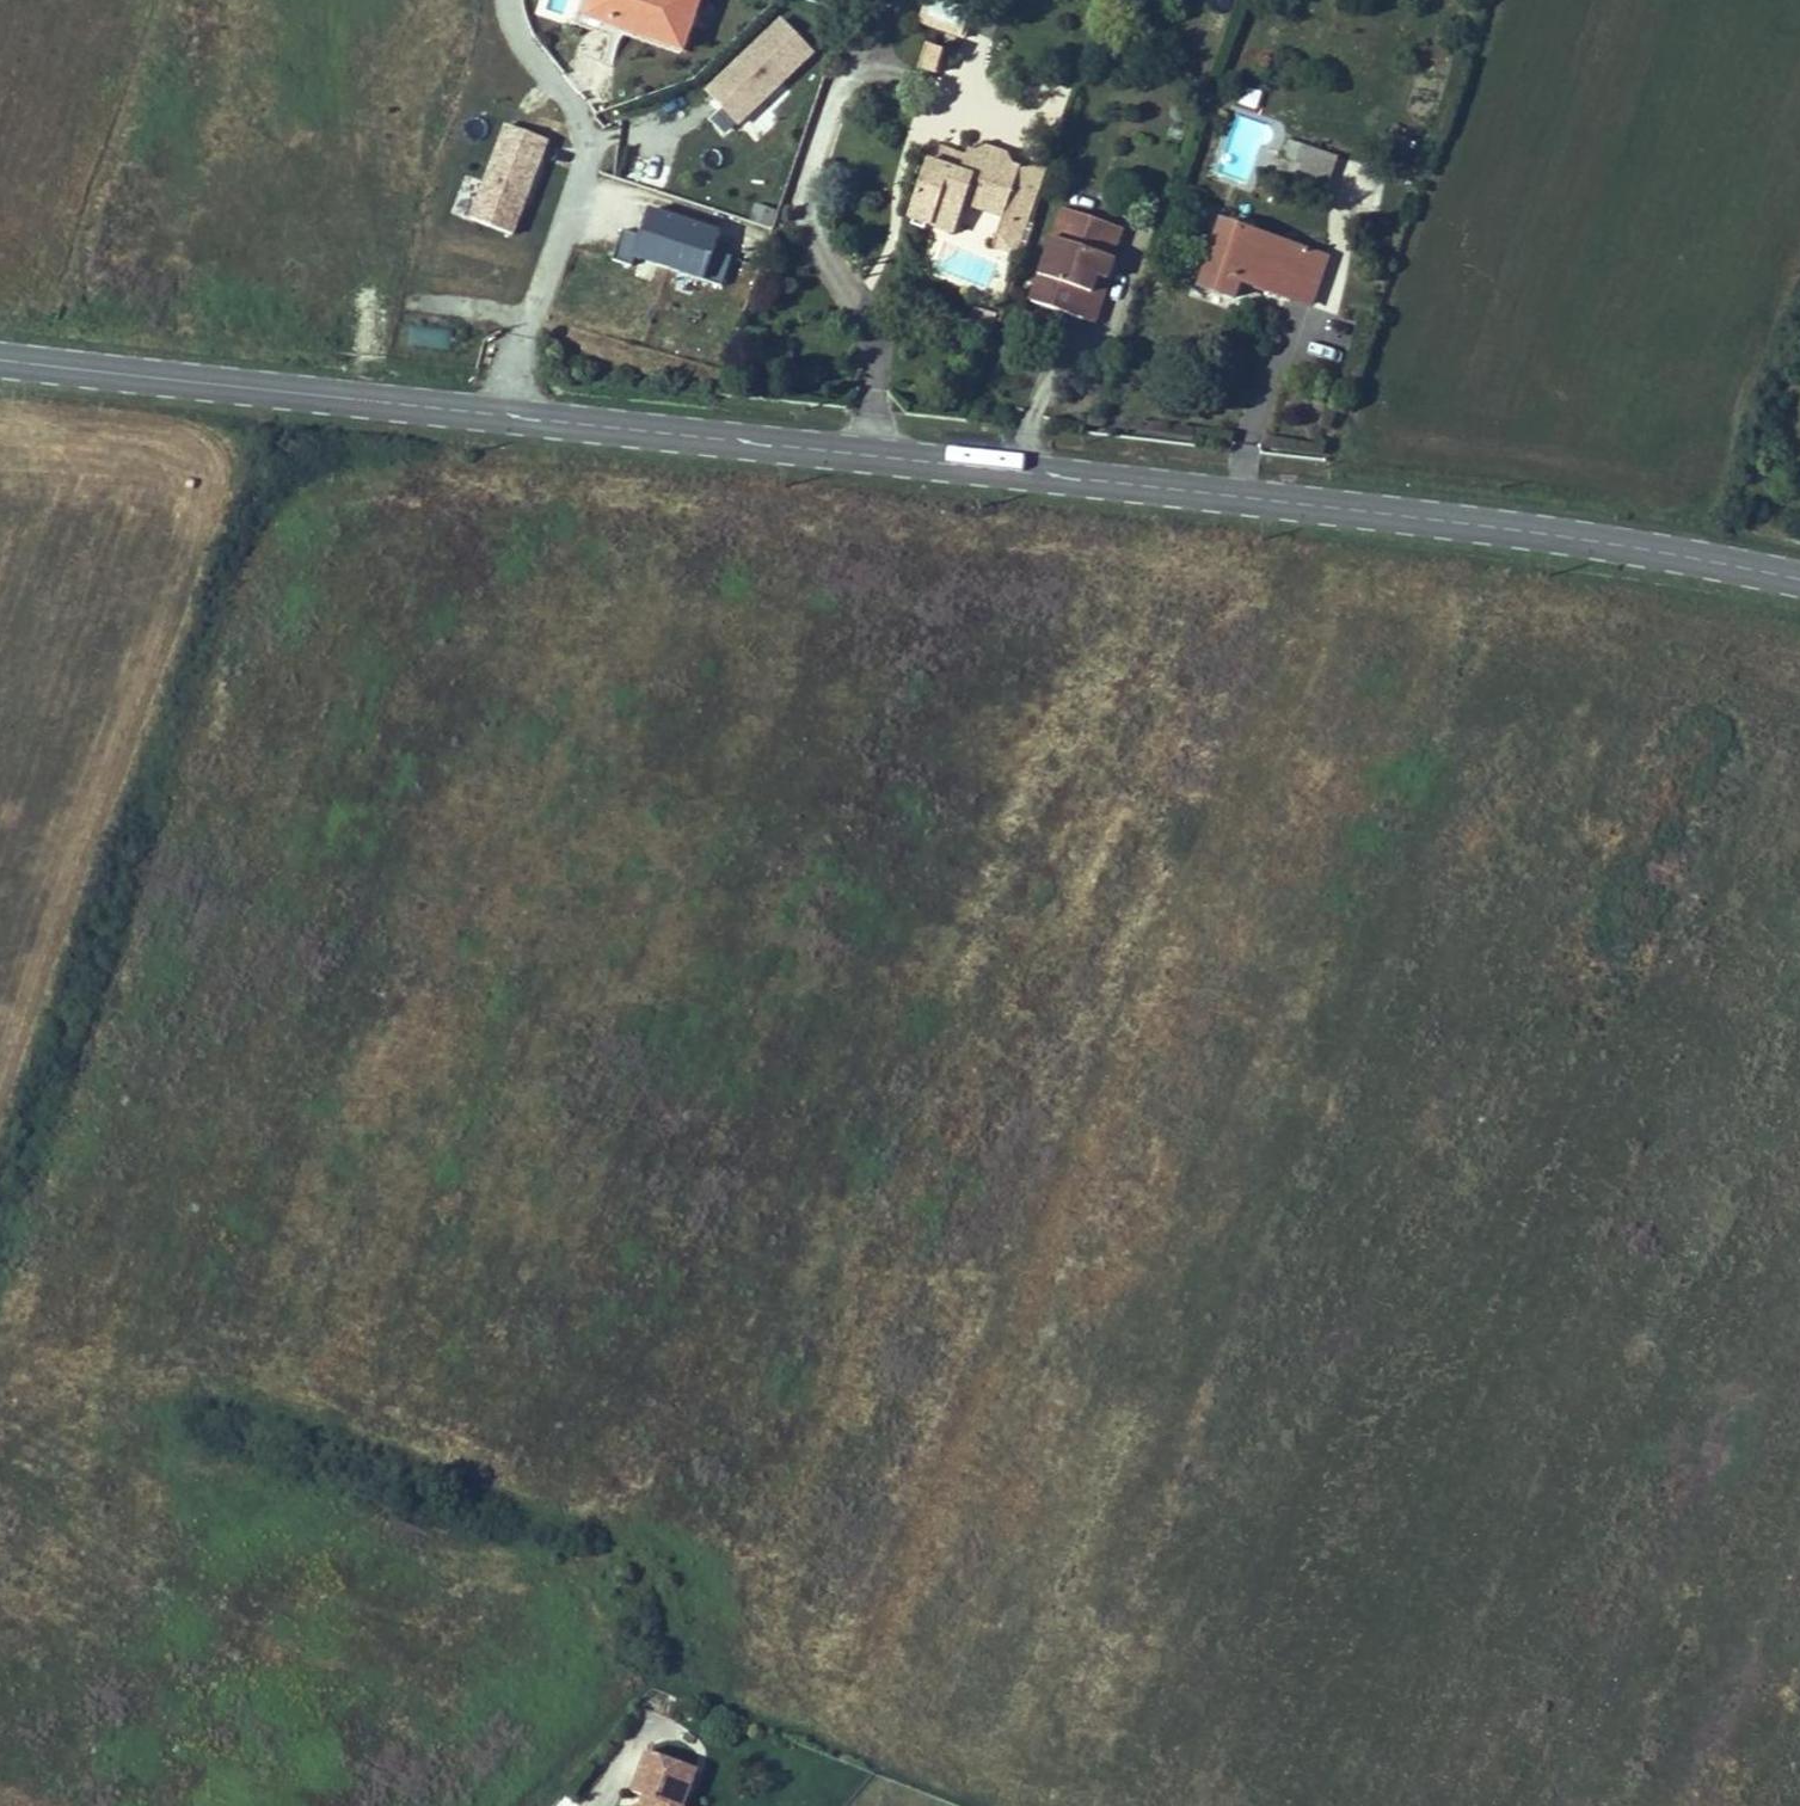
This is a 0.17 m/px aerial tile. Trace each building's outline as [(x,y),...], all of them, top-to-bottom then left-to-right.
[(573,25),(619,40),(622,34),(626,22),(617,19),(615,24),(589,15),(594,0),(581,0),(573,25)] [(699,2),(694,0),(594,0),(589,15),(615,24),(617,19),(626,22),(622,34),(681,54),(699,2)] [(738,124),(817,52),(782,14),(703,87),(738,124)] [(927,47),(920,68),(937,73),(944,52),(927,47)] [(501,121),(482,184),(463,178),(452,215),(518,235),(548,135),(501,121)] [(1296,164),(1302,145),(1287,140),(1281,159),(1296,164)] [(1338,157),(1302,145),(1296,164),(1290,181),(1325,193),(1338,157)] [(961,173),(967,155),(941,146),(935,164),(961,173)] [(967,155),(961,173),(935,164),(928,161),(909,217),(955,233),(965,203),(1004,217),(1028,225),(1033,212),(1009,203),(1021,168),(1005,163),(1007,154),(987,147),(984,156),(969,151),(967,155)] [(1050,163),(1021,168),(1009,203),(1033,212),(1050,163)] [(1123,228),(1065,208),(1032,301),(1083,319),(1098,276),(1108,280),(1115,259),(1112,258),(1123,228)] [(634,257),(705,280),(721,234),(649,210),(634,257)] [(1004,217),(994,246),(1018,254),(1028,225),(1004,217)] [(1326,256),(1225,222),(1202,289),(1233,299),(1239,282),(1309,306),(1326,256)] [(707,278),(722,283),(731,255),(716,250),(707,278)] [(1098,276),(1083,319),(1093,322),(1108,280),(1098,276)] [(992,329),(996,314),(977,309),(974,318),(982,320),(980,326),(992,329)] [(449,350),(452,331),(409,324),(406,344),(449,350)] [(633,1792),(645,1796),(642,1805),(639,1805),(682,1805),(696,1768),(648,1751),(633,1792)] [(565,1795),(556,1805),(579,1805),(565,1795)]
